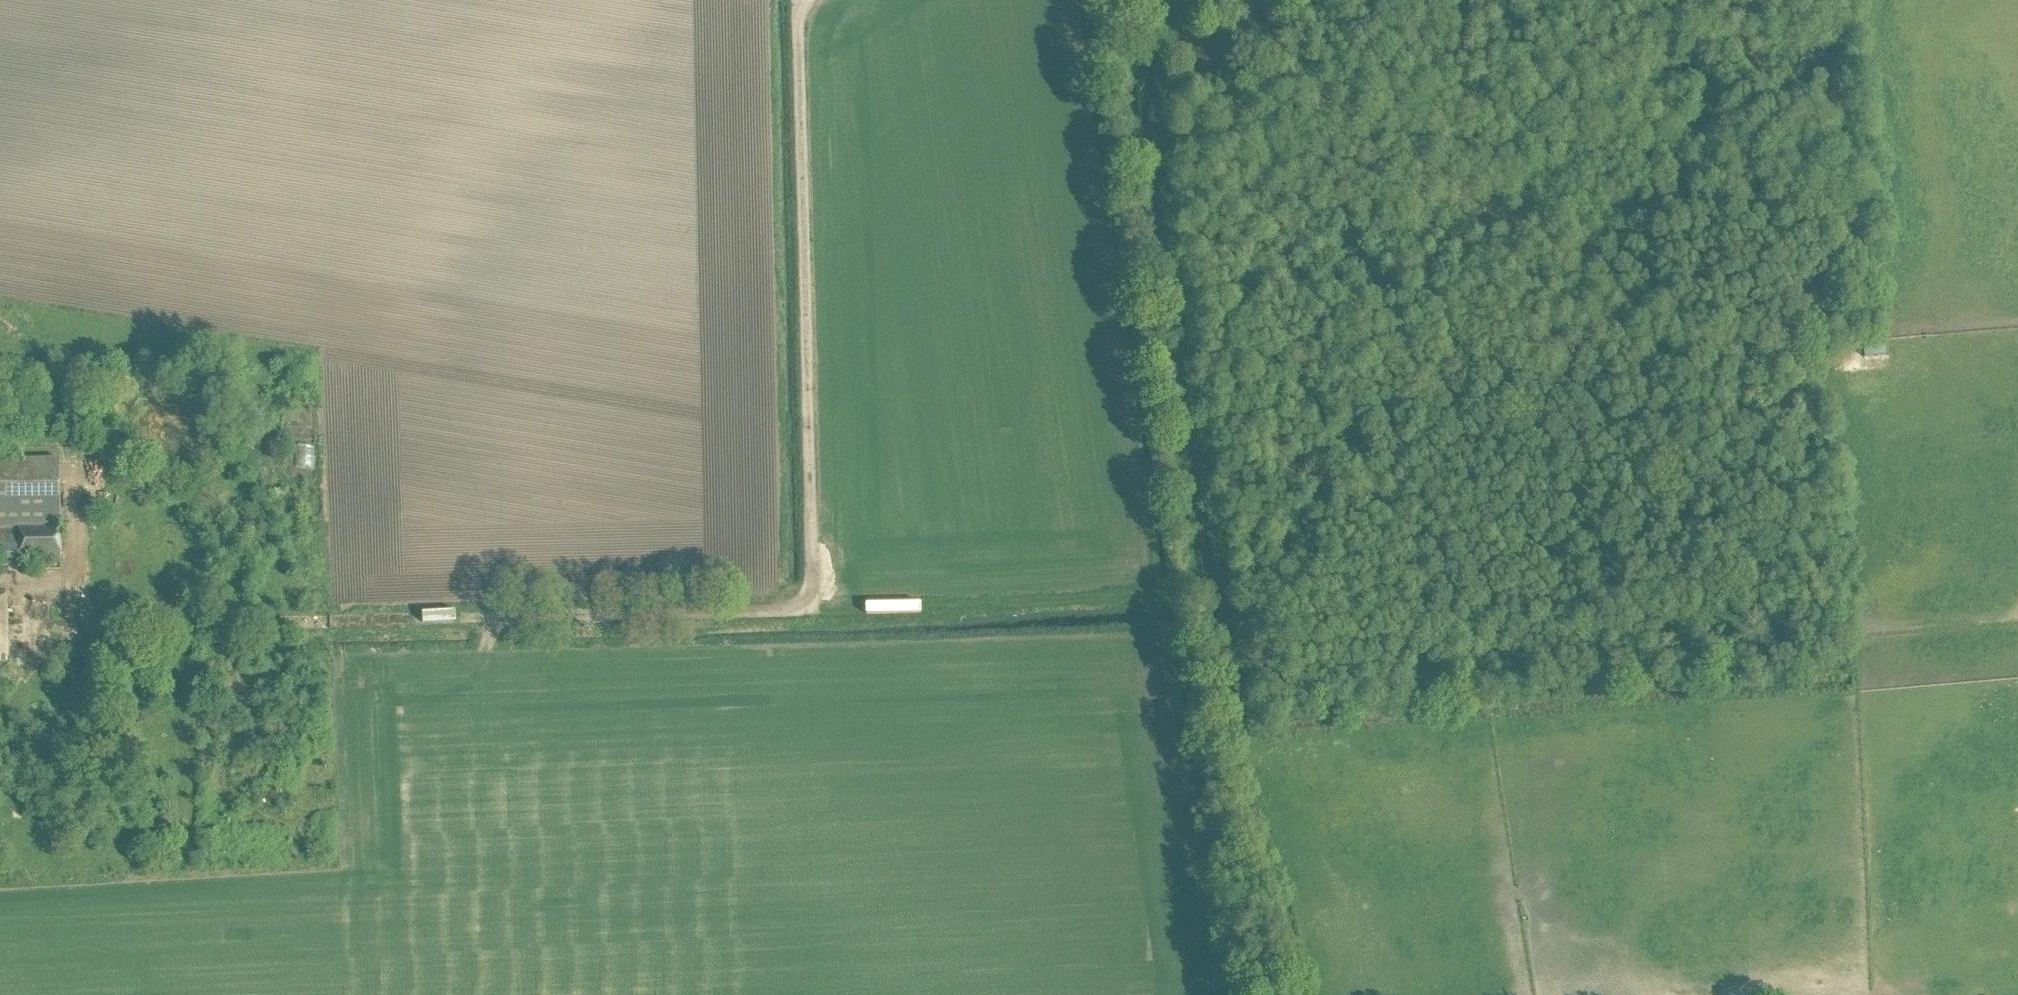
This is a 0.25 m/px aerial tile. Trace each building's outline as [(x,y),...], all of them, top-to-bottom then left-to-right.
[(61,560),(59,460),(0,462),(0,561),(61,560)]
